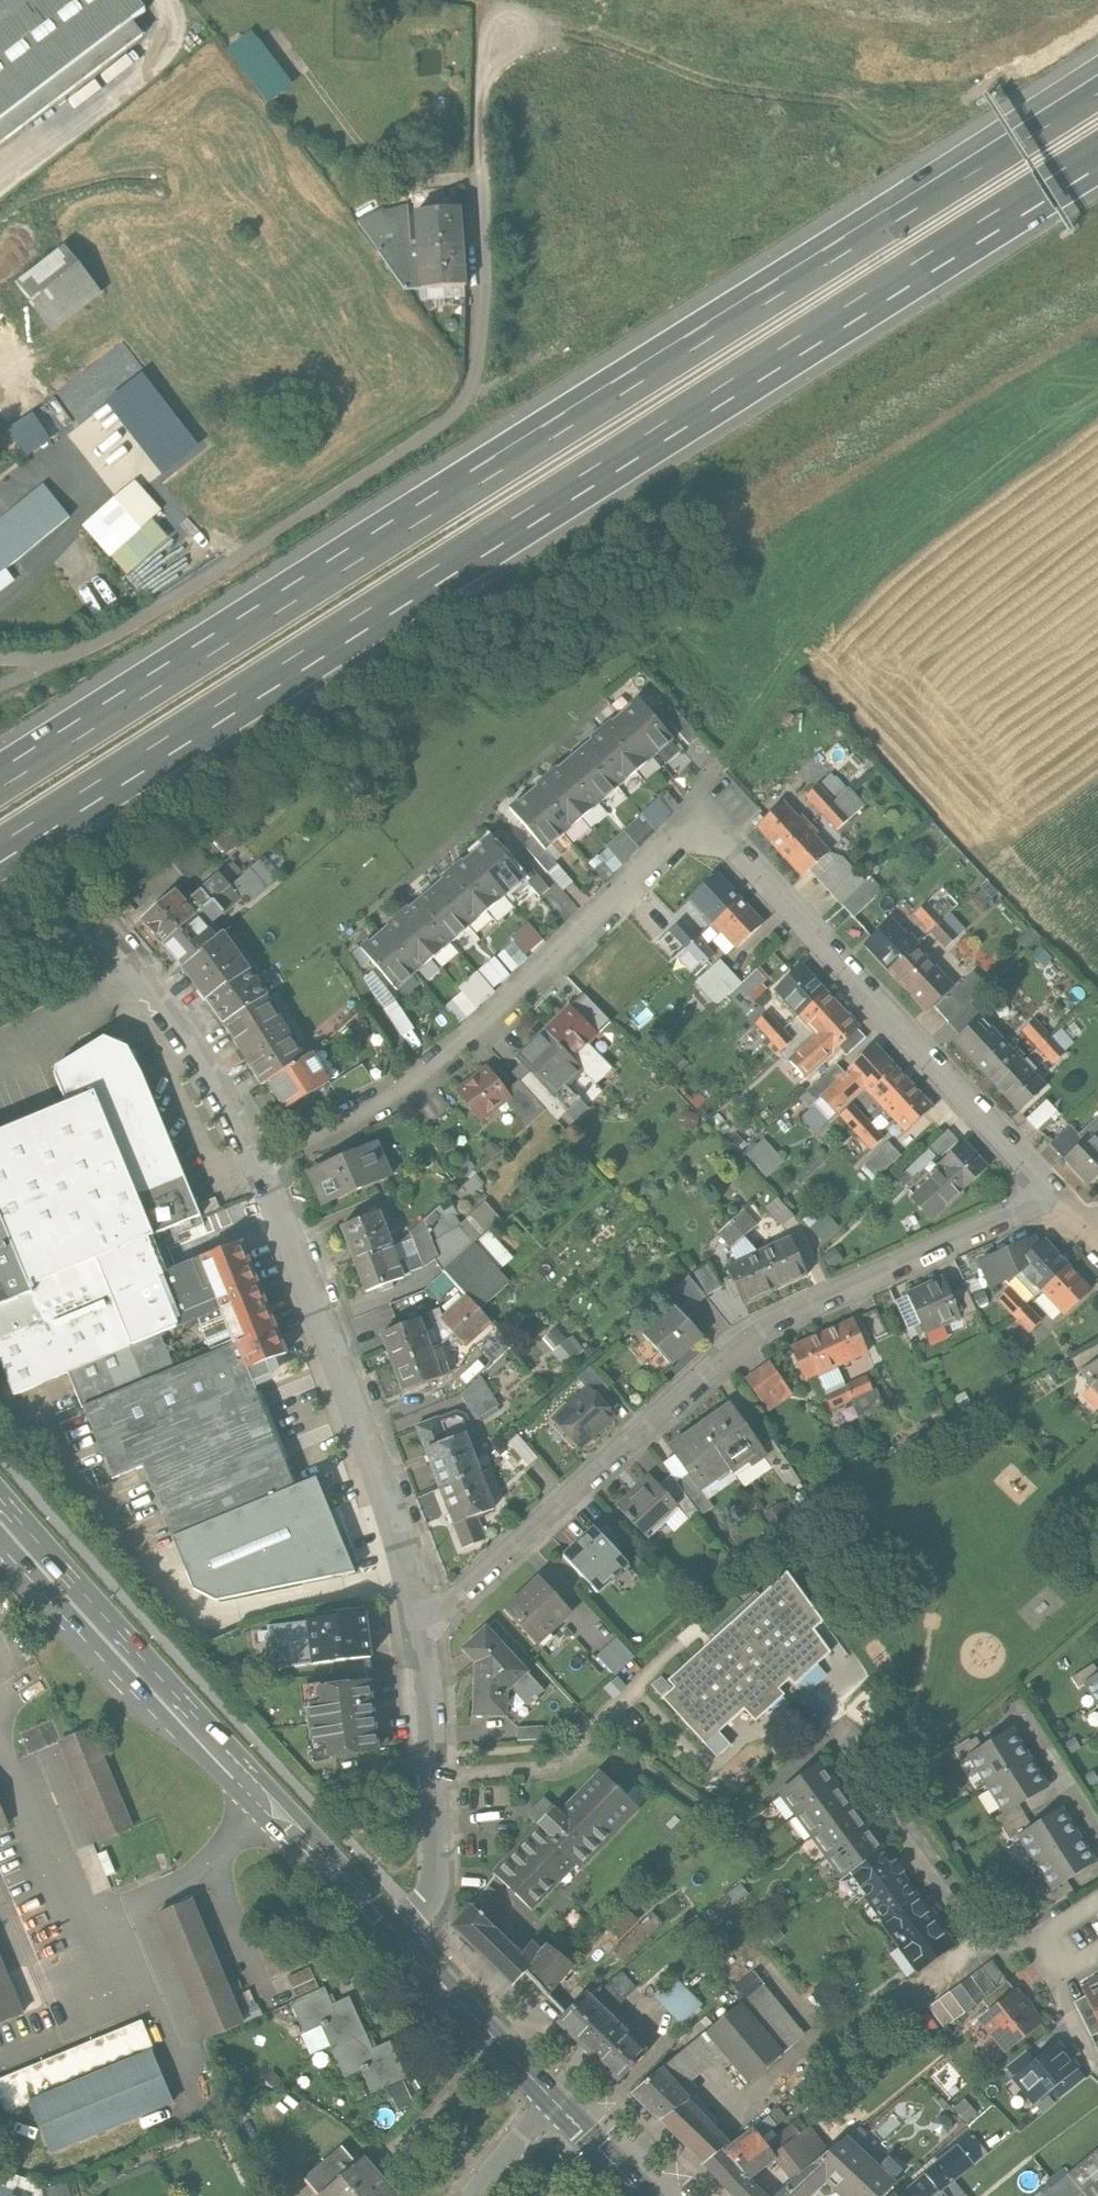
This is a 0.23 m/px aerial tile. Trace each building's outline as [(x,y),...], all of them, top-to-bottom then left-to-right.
[(142,36),(132,22),(145,12),(136,0),(0,0),(0,144),(142,36)] [(291,84),(251,31),(226,49),(267,103),(291,84)] [(460,208),(414,211),(417,243),(419,288),(465,285),(460,208)] [(357,222),(379,252),(411,248),(410,243),(408,213),(390,217),(389,211),(384,213),(382,209),(357,222)] [(65,241),(14,280),(52,329),(103,290),(65,241)] [(379,252),(406,290),(419,288),(417,243),(410,243),(411,248),(379,252)] [(465,285),(419,288),(420,300),(465,297),(465,285)] [(141,377),(113,399),(167,468),(195,446),(141,377)] [(31,413),(5,431),(26,456),(50,439),(31,413)] [(133,482),(114,499),(140,530),(111,554),(127,573),(167,538),(151,520),(161,512),(133,482)] [(5,569),(69,518),(42,484),(0,518),(0,563),(5,569)] [(114,499),(85,524),(111,554),(140,530),(114,499)] [(0,572),(0,590),(13,580),(4,569),(0,572)] [(407,680),(413,691),(424,685),(417,674),(407,680)] [(637,700),(619,715),(654,756),(672,740),(637,700)] [(665,716),(689,744),(699,736),(675,707),(665,716)] [(636,771),(654,756),(619,715),(601,731),(636,771)] [(601,731),(583,747),(618,787),(636,771),(601,731)] [(583,747),(565,762),(599,802),(618,787),(583,747)] [(565,762),(547,778),(581,818),(599,802),(565,762)] [(547,778),(529,793),(563,833),(581,818),(547,778)] [(819,786),(807,797),(838,830),(850,819),(834,802),(819,786)] [(849,789),(834,802),(850,819),(864,805),(849,789)] [(327,801),(338,815),(349,807),(338,793),(327,801)] [(545,849),(563,833),(529,793),(510,809),(533,835),(545,849)] [(642,814),(623,830),(638,847),(651,836),(671,812),(658,797),(640,812),(642,814)] [(757,828),(780,852),(807,827),(784,803),(757,828)] [(188,822),(177,831),(184,839),(195,831),(188,822)] [(241,842),(225,823),(211,834),(227,854),(241,842)] [(829,852),(807,827),(780,852),(802,877),(810,870),(829,852)] [(605,845),(607,847),(620,862),(638,847),(623,830),(605,845)] [(545,849),(533,835),(523,843),(548,872),(557,863),(545,849)] [(490,838),(472,854),(507,894),(525,878),(516,868),(490,838)] [(210,862),(194,843),(172,861),(188,880),(210,862)] [(607,847),(598,855),(612,872),(622,864),(620,862),(607,847)] [(842,856),(829,852),(810,870),(841,904),(866,881),(842,856)] [(472,854),(454,869),(488,910),(507,894),(472,854)] [(525,860),(516,868),(525,878),(540,896),(549,888),(525,860)] [(229,886),(195,915),(207,929),(248,894),(253,900),(276,881),(259,861),(229,886)] [(454,869),(435,885),(470,925),(488,910),(454,869)] [(218,872),(184,902),(195,915),(229,886),(218,872)] [(703,917),(711,926),(740,899),(716,874),(690,898),(705,915),(703,917)] [(866,881),(841,904),(854,918),(884,890),(871,876),(866,881)] [(435,885),(417,901),(451,941),(470,925),(435,885)] [(943,887),(926,903),(941,919),(949,912),(958,904),(943,887)] [(207,929),(195,915),(184,902),(173,889),(139,918),(161,944),(180,966),(214,937),(207,929)] [(762,924),(740,899),(711,926),(718,934),(722,931),(737,947),(762,924)] [(417,901),(399,916),(433,957),(451,941),(417,901)] [(930,930),(941,919),(926,903),(915,913),(930,930)] [(949,912),(941,919),(957,936),(965,929),(949,912)] [(399,916),(380,932),(415,973),(433,957),(399,916)] [(946,947),(957,936),(941,919),(930,930),(946,947)] [(866,944),(889,969),(918,942),(910,933),(906,936),(892,920),(866,944)] [(688,949),(703,964),(714,954),(684,921),(673,931),(688,949)] [(652,981),(688,949),(673,931),(670,928),(634,961),(652,981)] [(1031,928),(1018,940),(1028,950),(1041,937),(1031,928)] [(530,929),(526,933),(536,945),(540,942),(530,929)] [(180,966),(205,999),(249,968),(222,930),(214,937),(180,966)] [(538,948),(536,945),(526,933),(524,931),(513,940),(514,941),(527,957),(538,948)] [(396,988),(415,973),(380,932),(362,948),(372,960),(396,988)] [(503,950),(516,966),(527,957),(514,941),(503,950)] [(928,952),(918,942),(889,969),(927,1012),(935,1005),(954,988),(925,955),(928,952)] [(364,968),(372,960),(362,948),(353,955),(364,968)] [(1035,955),(1044,966),(1052,958),(1043,948),(1035,955)] [(719,959),(696,981),(718,1004),(741,982),(719,959)] [(496,964),(492,967),(502,980),(506,976),(496,964)] [(504,981),(502,980),(492,967),(490,965),(480,974),(493,990),(504,981)] [(777,989),(800,1014),(825,991),(802,966),(777,989)] [(267,995),(249,968),(205,999),(223,1022),(267,995)] [(974,970),(954,988),(935,1005),(950,1022),(971,1003),(989,987),(974,970)] [(495,992),(493,990),(480,974),(477,971),(459,986),(463,991),(477,1008),(495,992)] [(375,994),(389,1012),(399,1006),(395,1001),(384,987),(375,994)] [(468,1015),(477,1008),(463,991),(454,999),(468,1015)] [(858,1028),(825,991),(800,1014),(818,1033),(789,1059),(805,1077),(838,1046),(858,1028)] [(582,992),(570,1004),(598,1032),(609,1021),(582,992)] [(304,1057),(267,995),(223,1022),(260,1084),(266,1080),(304,1057)] [(950,1022),(962,1035),(982,1016),(971,1003),(950,1022)] [(587,1042),(598,1032),(570,1004),(544,1029),(571,1058),(587,1042)] [(389,1012),(388,1013),(401,1035),(412,1028),(399,1006),(389,1012)] [(791,1039),(767,1013),(756,1023),(780,1049),(791,1039)] [(955,1040),(996,1086),(1023,1061),(982,1016),(962,1035),(955,1040)] [(1035,1020),(1024,1030),(1053,1062),(1064,1052),(1035,1020)] [(867,1037),(858,1028),(838,1046),(847,1055),(867,1037)] [(582,1070),(571,1058),(544,1029),(516,1055),(522,1061),(555,1096),(582,1070)] [(56,1066),(53,1074),(66,1103),(92,1092),(151,1236),(200,1216),(142,1075),(127,1047),(103,1037),(56,1066)] [(612,1069),(587,1042),(571,1058),(582,1070),(596,1084),(612,1069)] [(836,1112),(864,1086),(890,1061),(876,1046),(845,1074),(821,1096),(836,1112)] [(311,1053),(304,1057),(266,1080),(283,1109),(329,1082),(311,1053)] [(510,1072),(518,1080),(546,1109),(557,1121),(569,1110),(555,1096),(522,1061),(510,1072)] [(910,1082),(890,1061),(864,1086),(884,1107),(910,1082)] [(1046,1086),(1023,1061),(996,1086),(1018,1110),(1046,1086)] [(330,1083),(339,1098),(372,1081),(361,1064),(330,1083)] [(845,1074),(837,1065),(807,1092),(815,1101),(821,1096),(845,1074)] [(485,1066),(455,1090),(480,1121),(506,1100),(510,1097),(505,1090),(485,1066)] [(518,1080),(505,1090),(510,1097),(506,1100),(527,1127),(546,1109),(518,1080)] [(933,1107),(910,1082),(884,1107),(906,1131),(933,1107)] [(0,1130),(0,1215),(30,1285),(96,1258),(148,1237),(151,1236),(92,1092),(66,1103),(0,1130)] [(827,1119),(836,1112),(821,1096),(815,1101),(813,1103),(827,1119)] [(1047,1100),(1026,1118),(1037,1131),(1058,1112),(1047,1100)] [(853,1105),(841,1115),(871,1149),(883,1139),(853,1105)] [(683,1110),(679,1125),(695,1129),(699,1114),(683,1110)] [(1065,1159),(1092,1135),(1097,1142),(1097,1118),(1079,1135),(1072,1128),(1053,1146),(1065,1159)] [(949,1130),(931,1147),(940,1157),(959,1140),(949,1130)] [(1092,1135),(1065,1159),(1088,1185),(1097,1176),(1097,1142),(1092,1135)] [(901,1155),(888,1141),(864,1164),(878,1177),(901,1155)] [(945,1166),(911,1198),(932,1219),(988,1166),(964,1141),(942,1163),(945,1166)] [(375,1142),(311,1170),(326,1204),(390,1176),(375,1142)] [(748,1153),(759,1166),(769,1157),(757,1144),(748,1153)] [(475,1166),(467,1159),(459,1168),(467,1175),(475,1166)] [(476,1174),(463,1184),(471,1194),(484,1184),(476,1174)] [(776,1197),(766,1207),(782,1224),(795,1216),(776,1197)] [(400,1242),(390,1245),(402,1274),(435,1258),(429,1241),(458,1224),(447,1199),(400,1242)] [(500,1219),(484,1202),(460,1224),(475,1241),(500,1219)] [(744,1209),(718,1233),(731,1248),(757,1224),(744,1209)] [(339,1227),(352,1260),(390,1245),(377,1212),(339,1227)] [(817,1221),(810,1214),(803,1220),(810,1227),(817,1221)] [(32,1292),(30,1285),(0,1215),(0,1305),(32,1292)] [(919,1227),(913,1216),(903,1221),(909,1232),(919,1227)] [(163,1274),(148,1237),(96,1258),(131,1345),(160,1333),(178,1326),(157,1276),(163,1274)] [(790,1238),(758,1252),(775,1289),(806,1275),(790,1238)] [(989,1286),(1018,1274),(1024,1270),(1031,1263),(1026,1257),(1036,1248),(1032,1238),(978,1261),(989,1286)] [(1024,1270),(1042,1289),(1068,1264),(1045,1240),(1036,1248),(1026,1257),(1031,1263),(1024,1270)] [(200,1259),(220,1309),(233,1341),(235,1340),(247,1369),(275,1358),(286,1354),(241,1242),(200,1259)] [(442,1271),(464,1294),(479,1310),(509,1282),(473,1243),(442,1271)] [(402,1274),(390,1245),(352,1260),(365,1292),(403,1277),(402,1274)] [(843,1260),(835,1248),(823,1256),(831,1268),(843,1260)] [(727,1266),(732,1276),(724,1279),(733,1298),(740,1295),(744,1303),(775,1289),(758,1252),(727,1266)] [(0,1305),(0,1357),(15,1392),(68,1371),(131,1345),(96,1258),(30,1285),(32,1292),(0,1305)] [(157,1276),(178,1326),(197,1318),(220,1309),(200,1259),(163,1274),(157,1276)] [(707,1264),(695,1272),(708,1294),(720,1287),(707,1264)] [(1092,1289),(1068,1264),(1042,1289),(1066,1314),(1092,1289)] [(675,1288),(693,1308),(706,1296),(688,1276),(675,1288)] [(926,1334),(960,1319),(948,1292),(942,1277),(907,1293),(908,1295),(920,1322),(926,1334)] [(964,1285),(948,1292),(960,1319),(976,1312),(964,1285)] [(1011,1287),(998,1299),(1029,1332),(1042,1320),(1011,1287)] [(989,1302),(984,1291),(974,1296),(979,1306),(989,1302)] [(491,1324),(479,1310),(464,1294),(439,1318),(465,1347),(491,1324)] [(908,1295),(896,1301),(908,1328),(920,1322),(908,1295)] [(702,1337),(671,1304),(641,1331),(672,1364),(702,1337)] [(876,1338),(887,1333),(876,1308),(866,1316),(876,1338)] [(220,1309),(197,1318),(211,1353),(234,1344),(233,1341),(220,1309)] [(378,1334),(390,1365),(429,1350),(422,1332),(431,1329),(426,1316),(378,1334)] [(853,1319),(822,1333),(837,1366),(867,1352),(853,1319)] [(551,1347),(554,1351),(566,1340),(555,1328),(543,1338),(544,1340),(551,1347)] [(82,1406),(175,1368),(160,1333),(131,1345),(68,1371),(82,1406)] [(816,1375),(837,1366),(822,1333),(791,1346),(806,1379),(816,1375)] [(552,1352),(565,1367),(584,1350),(571,1335),(566,1340),(554,1351),(552,1352)] [(503,1336),(484,1352),(493,1363),(512,1346),(503,1336)] [(254,1387),(247,1369),(235,1340),(233,1341),(234,1344),(211,1353),(175,1368),(82,1406),(112,1479),(142,1466),(172,1537),(295,1486),(254,1387)] [(545,1353),(551,1347),(544,1340),(538,1345),(545,1353)] [(439,1347),(429,1350),(390,1365),(400,1392),(449,1374),(439,1347)] [(247,1369),(254,1387),(282,1376),(275,1358),(247,1369)] [(1090,1384),(1097,1392),(1097,1361),(1082,1369),(1090,1384)] [(784,1383),(769,1363),(747,1378),(762,1399),(784,1383)] [(846,1386),(837,1366),(816,1375),(825,1395),(846,1386)] [(578,1377),(587,1387),(598,1398),(608,1388),(589,1367),(578,1377)] [(460,1395),(476,1419),(499,1405),(480,1376),(460,1395)] [(866,1377),(846,1386),(851,1399),(871,1390),(866,1377)] [(852,1400),(851,1399),(846,1386),(825,1395),(832,1409),(852,1400)] [(587,1387),(552,1418),(580,1449),(615,1417),(598,1398),(587,1387)] [(871,1390),(851,1399),(852,1400),(860,1419),(885,1408),(876,1388),(871,1390)] [(971,1403),(965,1391),(953,1398),(960,1410),(971,1403)] [(728,1403),(697,1424),(729,1470),(732,1474),(749,1462),(752,1466),(765,1456),(760,1448),(728,1403)] [(415,1425),(424,1449),(446,1440),(437,1416),(415,1425)] [(700,1491),(729,1470),(697,1424),(668,1445),(674,1455),(700,1491)] [(464,1434),(446,1440),(424,1449),(439,1487),(478,1471),(464,1434)] [(526,1465),(536,1456),(517,1434),(507,1442),(526,1465)] [(771,1440),(760,1448),(765,1456),(792,1493),(803,1485),(771,1440)] [(865,1453),(851,1460),(859,1475),(873,1468),(865,1453)] [(663,1463),(671,1474),(697,1511),(701,1516),(712,1508),(700,1491),(674,1455),(663,1463)] [(439,1487),(453,1523),(475,1515),(492,1508),(478,1471),(439,1487)] [(688,1518),(697,1511),(671,1474),(658,1486),(676,1505),(688,1518)] [(648,1475),(616,1505),(644,1535),(676,1505),(658,1486),(648,1475)] [(295,1486),(172,1537),(193,1588),(214,1600),(354,1572),(315,1477),(295,1486)] [(802,1489),(793,1495),(802,1508),(811,1502),(802,1489)] [(789,1519),(778,1504),(764,1514),(774,1529),(789,1519)] [(485,1539),(475,1515),(453,1523),(462,1547),(485,1539)] [(594,1528),(563,1555),(597,1591),(611,1579),(627,1564),(594,1528)] [(636,1574),(627,1564),(611,1579),(620,1589),(636,1574)] [(795,1686),(830,1654),(813,1629),(822,1622),(786,1572),(668,1681),(675,1688),(663,1699),(704,1744),(743,1707),(755,1721),(783,1695),(778,1689),(789,1679),(795,1686)] [(540,1578),(506,1610),(538,1644),(572,1612),(540,1578)] [(363,1615),(305,1622),(305,1625),(309,1657),(310,1664),(367,1658),(363,1615)] [(274,1661),(309,1657),(305,1625),(270,1629),(274,1661)] [(505,1717),(506,1692),(510,1688),(526,1673),(484,1627),(460,1649),(474,1664),(472,1716),(505,1717)] [(596,1656),(615,1676),(634,1657),(616,1638),(596,1656)] [(1087,1683),(1097,1676),(1097,1670),(1094,1664),(1072,1677),(1079,1688),(1087,1683)] [(543,1691),(526,1673),(510,1688),(527,1706),(543,1691)] [(1097,1702),(1097,1676),(1087,1683),(1097,1702)] [(327,1760),(376,1754),(366,1683),(315,1690),(317,1704),(304,1705),(310,1746),(324,1744),(327,1760)] [(517,1728),(518,1740),(544,1739),(543,1727),(517,1728)] [(131,1826),(90,1729),(58,1742),(99,1839),(131,1826)] [(970,1756),(987,1785),(1030,1759),(1013,1730),(983,1748),(970,1756)] [(961,1762),(970,1756),(983,1748),(977,1737),(954,1751),(961,1762)] [(1081,1748),(1074,1737),(1066,1742),(1073,1753),(1081,1748)] [(1048,1787),(1030,1759),(987,1785),(1005,1814),(1020,1805),(1048,1787)] [(780,1793),(795,1814),(836,1785),(820,1763),(780,1793)] [(553,1811),(537,1828),(576,1865),(581,1870),(638,1812),(635,1809),(624,1799),(599,1775),(559,1817),(553,1811)] [(639,1783),(624,1799),(635,1809),(650,1794),(639,1783)] [(795,1814),(811,1836),(851,1806),(836,1785),(795,1814)] [(997,1819),(1003,1830),(1026,1815),(1020,1805),(1005,1814),(997,1819)] [(811,1836),(826,1857),(867,1828),(851,1806),(811,1836)] [(1019,1835),(1035,1862),(1077,1836),(1060,1809),(1033,1826),(1019,1835)] [(1033,1826),(1026,1815),(1003,1830),(1010,1840),(1019,1835),(1033,1826)] [(769,1842),(753,1822),(746,1829),(761,1848),(769,1842)] [(532,1911),(576,1865),(537,1828),(493,1873),(532,1911)] [(882,1849),(867,1828),(826,1857),(842,1878),(847,1874),(882,1849)] [(1094,1864),(1077,1836),(1035,1862),(1052,1890),(1067,1881),(1094,1864)] [(963,1851),(956,1841),(947,1847),(954,1857),(963,1851)] [(847,1874),(883,1923),(918,1898),(882,1849),(847,1874)] [(1074,1892),(1067,1881),(1052,1890),(1046,1894),(1053,1905),(1068,1896),(1074,1892)] [(953,1947),(918,1898),(883,1923),(919,1972),(953,1947)] [(191,1902),(157,1915),(206,2041),(240,2027),(191,1902)] [(470,1906),(452,1925),(513,1982),(523,1972),(545,1948),(535,1939),(521,1954),(470,1906)] [(1024,1929),(1020,1918),(1008,1922),(1012,1933),(1024,1929)] [(783,1937),(778,1929),(767,1937),(773,1945),(783,1937)] [(570,1963),(545,1948),(523,1972),(546,1996),(570,1963)] [(929,2009),(944,2029),(982,2000),(1006,1982),(991,1962),(929,2009)] [(287,1978),(297,2001),(320,1991),(310,1968),(287,1978)] [(17,2015),(0,1975),(0,2022),(17,2015)] [(675,1976),(655,1997),(684,2024),(704,2003),(675,1976)] [(982,2000),(991,2011),(1015,1992),(1006,1982),(982,2000)] [(1083,1990),(1087,1997),(1097,2019),(1097,1983),(1083,1990)] [(764,1987),(741,2006),(782,2054),(804,2036),(764,1987)] [(320,2026),(331,2049),(364,2034),(348,1999),(331,2007),(323,1990),(320,1991),(297,2001),(290,2005),(303,2034),(320,2026)] [(991,2011),(979,2021),(1006,2054),(1042,2024),(1015,1992),(991,2011)] [(556,2025),(588,2056),(617,2025),(585,1994),(556,2025)] [(1075,2002),(1092,2037),(1097,2034),(1097,2019),(1087,1997),(1075,2002)] [(746,2084),(782,2054),(741,2006),(705,2036),(723,2056),(746,2084)] [(140,2021),(0,2080),(0,2107),(4,2116),(30,2105),(50,2153),(174,2101),(140,2021)] [(646,2052),(617,2025),(588,2056),(616,2083),(646,2052)] [(372,2050),(364,2034),(331,2049),(343,2077),(361,2070),(371,2093),(404,2079),(388,2043),(372,2050)] [(679,2093),(723,2056),(705,2036),(661,2073),(679,2093)] [(1079,2070),(1053,2040),(1010,2076),(1036,2107),(1079,2070)] [(633,2095),(660,2124),(689,2103),(679,2093),(661,2073),(633,2095)] [(410,2099),(404,2085),(387,2093),(393,2107),(410,2099)] [(325,2109),(329,2113),(336,2106),(332,2102),(325,2109)] [(730,2148),(689,2103),(660,2124),(702,2167),(730,2148)] [(782,2151),(802,2177),(829,2155),(810,2128),(782,2151)] [(730,2148),(702,2167),(730,2195),(761,2195),(737,2174),(767,2153),(752,2131),(730,2148)] [(778,2195),(814,2195),(825,2186),(836,2195),(886,2195),(895,2186),(847,2140),(829,2155),(802,2177),(788,2187),(778,2195)] [(316,2195),(322,2195),(356,2168),(340,2149),(303,2181),(316,2195)] [(958,2150),(924,2176),(939,2193),(952,2182),(972,2166),(958,2150)] [(1082,2194),(1097,2182),(1097,2150),(1043,2195),(1079,2195),(1082,2194)] [(322,2195),(390,2195),(373,2176),(362,2163),(356,2168),(322,2195)] [(0,2182),(0,2194),(4,2195),(37,2195),(42,2185),(6,2169),(0,2182)] [(939,2193),(924,2176),(905,2192),(909,2195),(935,2195),(939,2193)] [(952,2182),(939,2193),(942,2195),(963,2195),(952,2182)] [(1082,2194),(1084,2195),(1097,2195),(1097,2182),(1082,2194)] [(51,2195),(70,2195),(71,2195),(67,2183),(48,2189),(51,2195)]
